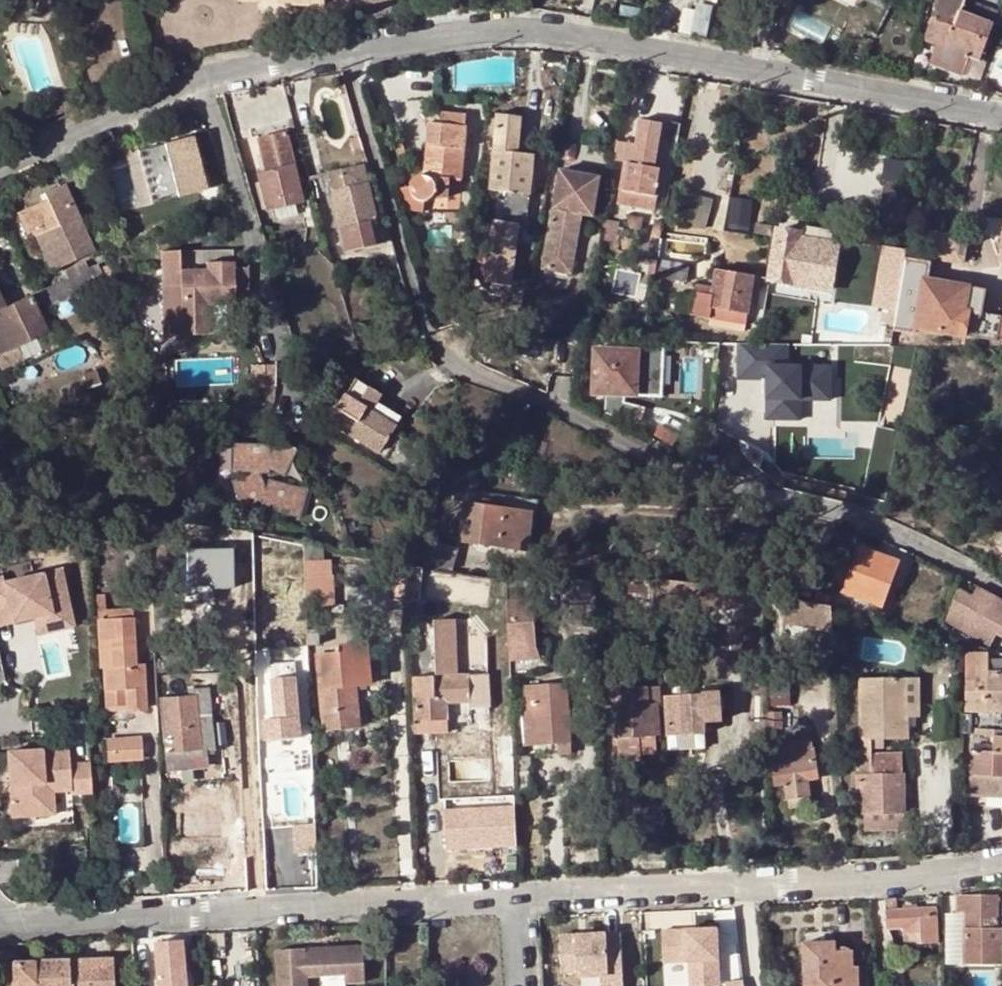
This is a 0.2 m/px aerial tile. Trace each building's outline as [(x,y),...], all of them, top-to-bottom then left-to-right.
[(963,0),(939,0),(924,39),(937,44),(929,65),(963,76),(970,57),(980,61),(993,26),(961,14),(966,1),(963,0)] [(998,14),(966,1),(961,14),(993,26),(998,14)] [(423,206),(422,202),(427,202),(430,201),(433,198),(448,199),(450,179),(460,181),(467,116),(442,113),(440,125),(430,124),(424,176),(422,176),(417,177),(413,180),(412,183),(410,187),(401,189),(406,210),(423,206)] [(497,115),(495,138),(494,152),(490,191),(506,193),(505,202),(498,201),(490,276),(513,279),(519,220),(528,221),(534,156),(519,154),(523,118),(497,115)] [(651,212),(660,170),(652,168),(660,124),(638,120),(634,145),(625,143),(615,204),(651,212)] [(264,211),(276,208),(294,202),(303,200),(285,130),(258,137),(267,173),(258,175),(260,184),(256,185),(264,211)] [(198,136),(145,143),(152,197),(205,190),(198,136)] [(365,151),(360,136),(350,139),(355,154),(365,151)] [(883,217),(907,217),(908,158),(884,158),(883,217)] [(347,189),(367,184),(363,165),(342,170),(347,189)] [(327,173),(332,193),(347,189),(342,170),(327,173)] [(560,170),(553,210),(543,270),(572,275),(581,216),(593,218),(600,177),(560,170)] [(351,248),(382,241),(377,223),(367,184),(347,189),(332,193),(341,229),(346,227),(351,248)] [(94,251),(64,185),(44,194),(47,200),(16,214),(26,237),(34,233),(50,271),(94,251)] [(713,201),(686,197),(681,222),(709,227),(713,201)] [(294,202),(276,208),(278,212),(295,207),(294,202)] [(295,207),(278,212),(279,215),(296,210),(295,207)] [(658,237),(661,221),(654,219),(651,236),(658,237)] [(390,239),(385,221),(377,223),(382,241),(390,239)] [(602,225),(598,250),(614,253),(618,228),(602,225)] [(801,238),(833,244),(834,235),(830,231),(808,227),(803,230),(802,233),(801,238)] [(839,245),(833,244),(801,238),(802,233),(777,229),(768,278),(832,290),(839,245)] [(233,267),(233,252),(179,253),(179,268),(233,267)] [(165,253),(165,335),(206,335),(206,331),(226,331),(227,308),(234,307),(233,297),(247,297),(247,267),(233,267),(179,268),(179,253),(165,253)] [(645,275),(655,277),(657,259),(647,258),(645,275)] [(657,259),(655,277),(686,282),(687,276),(696,278),(698,266),(657,259)] [(106,286),(96,266),(87,270),(83,263),(63,272),(67,280),(38,293),(48,312),(106,286)] [(698,266),(696,278),(715,281),(717,269),(698,266)] [(754,276),(717,269),(715,281),(713,294),(698,292),(694,314),(746,322),(754,276)] [(443,271),(444,287),(457,286),(454,270),(443,271)] [(889,339),(889,341),(913,345),(916,329),(976,339),(980,312),(984,291),(900,277),(891,331),(889,339)] [(0,294),(0,365),(3,371),(25,360),(17,346),(48,331),(31,295),(6,308),(0,294)] [(1000,316),(980,312),(976,339),(996,342),(1000,316)] [(640,342),(640,353),(594,351),(593,396),(606,396),(605,417),(636,426),(641,409),(625,404),(618,404),(619,397),(625,397),(662,398),(664,342),(640,342)] [(787,344),(738,343),(737,378),(767,379),(766,419),(800,419),(801,400),(829,400),(830,367),(787,366),(787,344)] [(329,356),(327,345),(312,347),(315,360),(329,356)] [(250,390),(264,389),(263,367),(249,367),(250,390)] [(100,388),(94,374),(82,380),(88,393),(100,388)] [(384,457),(400,431),(371,413),(377,404),(370,400),(374,392),(354,380),(344,395),(342,394),(332,409),(335,410),(328,421),(384,457)] [(381,397),(374,392),(370,400),(377,404),(381,397)] [(371,413),(400,431),(406,421),(377,404),(371,413)] [(646,410),(641,409),(636,426),(641,427),(646,410)] [(284,477),(296,450),(276,440),(269,455),(269,444),(232,444),(231,474),(249,474),(231,481),(241,509),(262,501),(260,508),(300,518),(307,489),(268,479),(265,487),(260,474),(269,474),(269,470),(284,477)] [(527,550),(533,500),(466,491),(460,542),(527,550)] [(452,570),(458,550),(433,543),(426,563),(452,570)] [(886,609),(901,562),(859,548),(843,594),(886,609)] [(251,556),(230,557),(232,588),(252,587),(251,556)] [(386,567),(400,569),(401,558),(387,556),(386,567)] [(327,561),(302,562),(303,577),(328,576),(327,561)] [(488,603),(491,580),(431,571),(428,594),(488,603)] [(0,580),(0,618),(9,616),(12,624),(32,620),(68,612),(59,573),(3,586),(1,579),(0,580)] [(328,576),(303,577),(304,606),(330,605),(328,576)] [(596,579),(571,580),(573,636),(597,635),(596,579)] [(657,580),(644,581),(645,607),(658,606),(657,580)] [(977,588),(965,611),(958,607),(954,615),(961,618),(955,627),(990,647),(995,639),(1001,642),(1001,601),(977,588)] [(834,609),(827,607),(763,591),(763,606),(811,616),(813,636),(835,636),(834,609)] [(531,600),(508,601),(510,662),(539,661),(534,648),(531,600)] [(105,716),(145,713),(140,643),(134,643),(133,624),(109,625),(108,616),(107,601),(98,601),(105,716)] [(68,612),(32,620),(35,638),(72,629),(68,612)] [(108,616),(109,625),(133,624),(132,615),(108,616)] [(0,618),(0,626),(12,624),(9,616),(0,618)] [(487,656),(485,616),(458,617),(460,657),(487,656)] [(305,629),(306,645),(319,644),(318,629),(305,629)] [(369,642),(334,645),(336,655),(353,654),(356,687),(373,686),(369,642)] [(356,687),(353,654),(336,655),(318,657),(325,732),(359,728),(356,687)] [(964,715),(964,735),(994,737),(1001,738),(1001,672),(989,672),(988,660),(988,654),(967,655),(968,715),(964,715)] [(989,672),(1001,672),(1001,659),(988,660),(989,672)] [(271,666),(274,715),(275,720),(265,722),(267,744),(301,741),(295,664),(271,666)] [(765,675),(766,701),(777,701),(776,675),(765,675)] [(419,722),(447,721),(447,705),(469,705),(470,712),(491,711),(490,676),(417,678),(419,722)] [(859,680),(860,741),(871,741),(884,741),(907,740),(907,720),(919,720),(918,680),(859,680)] [(556,745),(570,744),(567,688),(523,689),(526,747),(556,745)] [(615,694),(619,759),(641,759),(640,753),(640,739),(657,737),(658,737),(657,709),(648,710),(647,693),(615,694)] [(722,725),(720,698),(689,699),(688,693),(678,693),(679,699),(665,700),(667,740),(707,739),(706,726),(722,725)] [(208,698),(192,699),(198,768),(207,767),(207,756),(206,750),(213,749),(208,698)] [(198,768),(192,699),(161,702),(167,771),(198,768)] [(783,729),(782,712),(767,713),(767,730),(783,729)] [(447,734),(447,721),(419,722),(419,735),(447,734)] [(658,752),(657,737),(640,739),(640,753),(658,752)] [(994,737),(993,753),(989,753),(989,746),(972,745),(969,797),(1001,799),(1001,738),(994,737)] [(813,738),(776,744),(777,754),(815,749),(813,738)] [(302,753),(301,741),(267,744),(268,756),(302,753)] [(871,741),(860,741),(860,756),(871,755),(871,749),(871,741)] [(142,743),(107,745),(108,767),(144,765),(142,743)] [(571,756),(570,744),(556,745),(557,757),(571,756)] [(818,772),(815,749),(777,754),(769,755),(773,777),(782,776),(786,801),(806,799),(803,773),(818,772)] [(24,755),(7,756),(11,821),(44,819),(42,787),(70,786),(70,795),(70,798),(90,797),(89,767),(69,768),(68,752),(33,754),(33,759),(25,759),(24,755)] [(871,755),(860,756),(856,756),(857,774),(853,774),(854,793),(861,793),(863,831),(905,829),(901,754),(871,755)] [(70,786),(42,787),(44,819),(53,818),(51,796),(70,795),(70,786)] [(448,850),(520,846),(517,793),(445,797),(448,850)] [(276,798),(265,798),(265,812),(276,812),(276,798)] [(808,807),(806,799),(786,801),(788,810),(808,807)] [(1001,928),(996,928),(995,898),(967,897),(966,899),(956,899),(957,913),(966,913),(967,966),(1001,965),(1001,934),(1001,928)] [(896,900),(885,901),(888,930),(906,929),(908,946),(937,944),(936,911),(898,913),(896,900)] [(717,984),(714,929),(659,932),(661,964),(683,963),(684,985),(717,984)] [(560,936),(562,973),(577,972),(577,977),(608,976),(609,985),(623,985),(620,934),(560,936)] [(306,949),(275,950),(277,985),(308,985),(307,978),(346,976),(346,984),(366,984),(363,945),(316,948),(316,955),(306,956),(306,949)] [(804,950),(805,985),(857,985),(857,967),(856,952),(836,953),(836,949),(804,950)] [(150,985),(175,985),(174,970),(185,969),(183,950),(148,952),(150,985)] [(112,961),(41,963),(33,964),(0,965),(0,985),(113,985),(112,961)]
